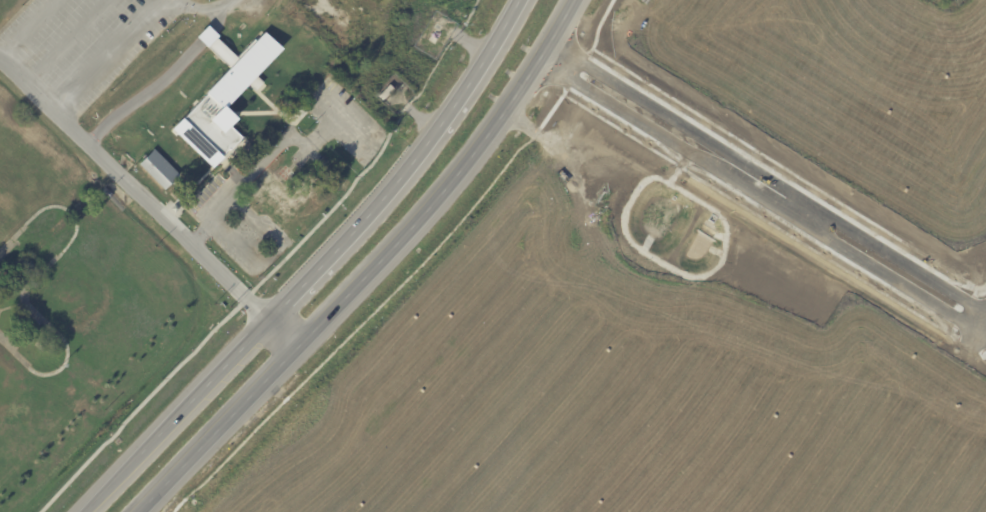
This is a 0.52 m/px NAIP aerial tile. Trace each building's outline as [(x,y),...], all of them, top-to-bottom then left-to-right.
[(378,96),(389,84),(393,88),(392,90),(394,91),(391,94),(390,92),(382,100),(378,96)] [(225,147),(205,168),(192,156),(221,125),(234,138),(225,147)] [(173,182),(164,190),(139,164),(154,149),(180,176),(173,182)]
